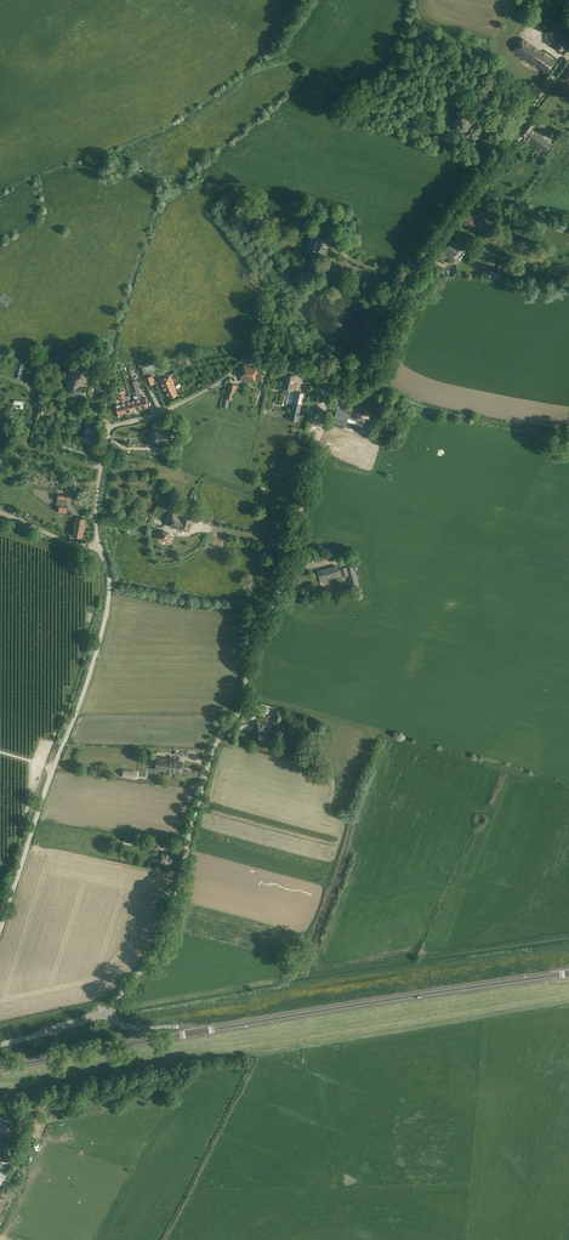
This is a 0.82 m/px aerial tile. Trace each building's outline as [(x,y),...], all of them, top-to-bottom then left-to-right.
[(556,48),(561,51),(568,40),(564,37),(556,32),(554,35),(558,38),(556,40),(560,43),(556,48)] [(537,66),(546,72),(554,61),(523,38),(514,51),(536,67),(537,66)] [(525,137),(546,151),(551,144),(531,130),(534,125),(528,121),(519,133),(525,137)] [(466,212),(460,221),(472,229),(478,221),(466,212)] [(478,220),(486,225),(490,220),(482,215),(478,220)] [(558,224),(556,235),(566,236),(567,225),(558,224)] [(312,231),(320,234),(322,229),(315,226),(312,231)] [(447,237),(452,242),(456,237),(450,233),(447,237)] [(322,254),(326,255),(328,250),(325,248),(328,241),(313,234),(311,238),(312,239),(308,247),(313,249),(323,253),(322,254)] [(450,243),(445,250),(454,256),(459,249),(450,243)] [(66,390),(85,394),(86,387),(82,386),(86,366),(71,363),(66,390)] [(240,380),(253,383),(255,380),(258,369),(243,365),(241,375),(240,380)] [(96,368),(92,382),(98,384),(102,370),(96,368)] [(283,388),(294,391),(296,383),(293,383),(295,375),(286,373),(283,388)] [(145,378),(148,386),(155,384),(154,381),(155,381),(154,377),(153,377),(152,375),(145,378)] [(165,391),(169,399),(178,395),(174,388),(176,387),(170,375),(159,380),(164,391),(165,391)] [(136,391),(141,408),(148,406),(146,397),(142,398),(140,395),(136,380),(133,381),(136,391)] [(223,407),(228,408),(230,399),(232,399),(234,392),(235,393),(237,385),(228,383),(225,398),(223,407)] [(123,391),(120,392),(126,412),(133,410),(131,401),(129,396),(125,397),(123,391)] [(131,401),(133,410),(141,408),(136,391),(132,392),(133,397),(137,396),(138,399),(131,401)] [(296,391),(293,402),(302,404),(304,393),(296,391)] [(120,392),(117,393),(118,396),(119,399),(115,400),(118,414),(126,412),(120,392)] [(333,422),(345,426),(345,425),(361,430),(366,419),(352,414),(351,416),(337,410),(333,422)] [(297,421),(299,413),(292,411),(290,419),(297,421)] [(86,425),(84,439),(96,442),(99,427),(86,425)] [(157,441),(157,442),(168,441),(171,437),(171,433),(167,430),(156,431),(152,431),(152,442),(157,441)] [(59,511),(67,513),(68,507),(64,506),(65,502),(66,496),(58,495),(57,500),(58,500),(57,506),(57,507),(59,508),(59,511)] [(170,526),(189,531),(190,530),(193,516),(182,513),(182,514),(173,512),(170,526)] [(85,519),(77,517),(73,535),(82,537),(85,519)] [(157,539),(169,543),(171,537),(169,537),(170,532),(162,530),(162,531),(159,530),(157,539)] [(352,585),(357,583),(352,565),(345,567),(340,569),(337,570),(336,565),(317,571),(320,580),(339,575),(342,574),(343,576),(349,575),(352,585)] [(276,711),(272,722),(280,725),(284,713),(276,711)] [(272,726),(257,721),(253,732),(268,737),(272,726)] [(156,769),(181,773),(182,762),(174,761),(174,760),(158,757),(156,769)] [(127,770),(126,777),(141,779),(142,772),(127,770)] [(173,854),(163,852),(161,862),(172,864),(173,854)] [(2,1184),(3,1180),(4,1180),(4,1181),(10,1182),(13,1170),(8,1168),(10,1162),(0,1159),(0,1183),(2,1184)]
